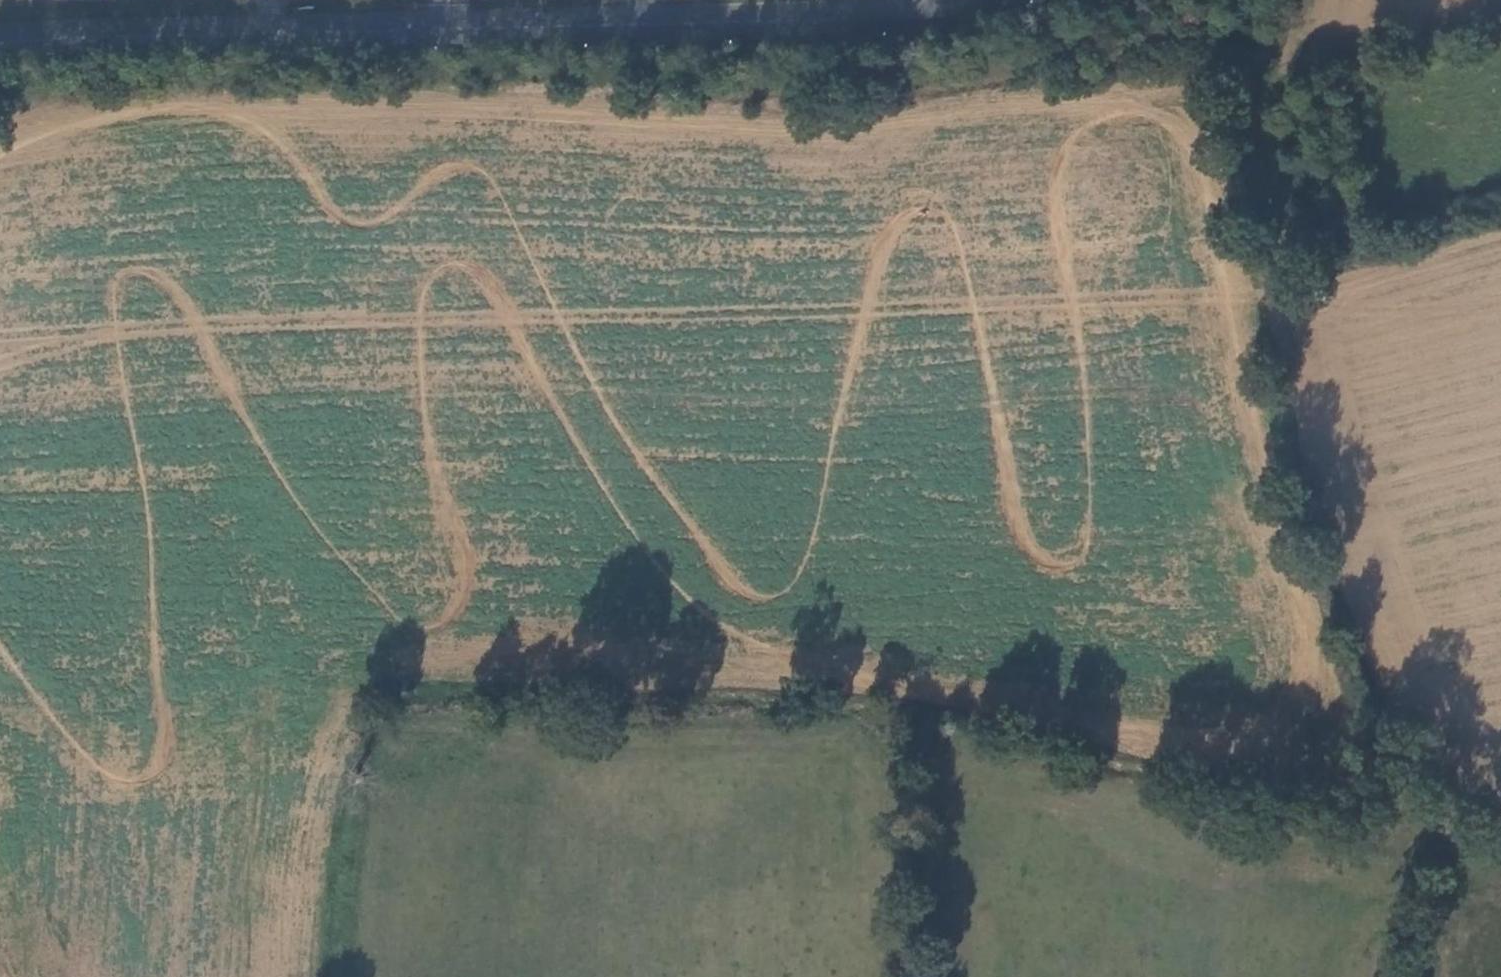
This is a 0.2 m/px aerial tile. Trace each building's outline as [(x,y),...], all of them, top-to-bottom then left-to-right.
[(731,51),(713,52),(714,63),(731,62),(731,51)]
